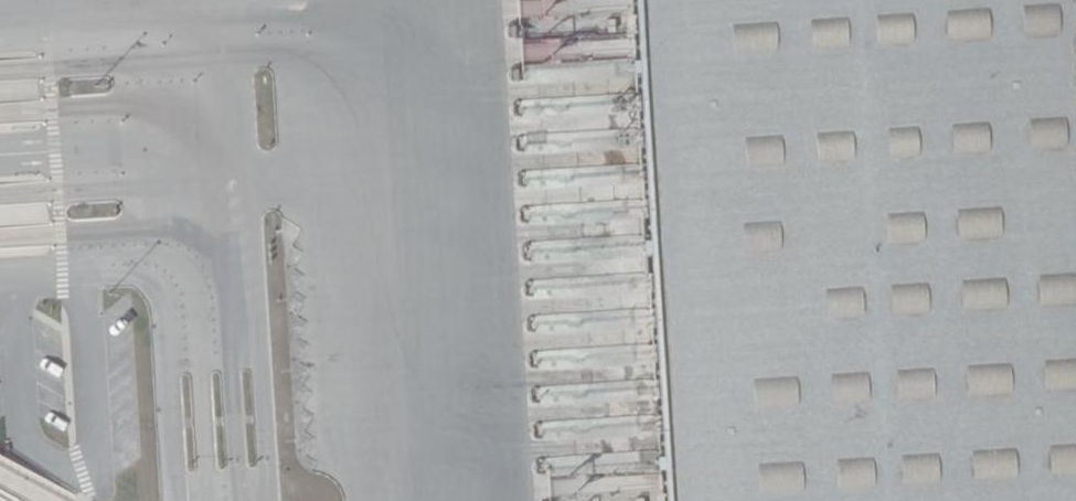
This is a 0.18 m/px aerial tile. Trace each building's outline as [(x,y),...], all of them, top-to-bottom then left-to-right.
[(664,500),(1075,500),(1075,0),(633,0),(664,500)]
